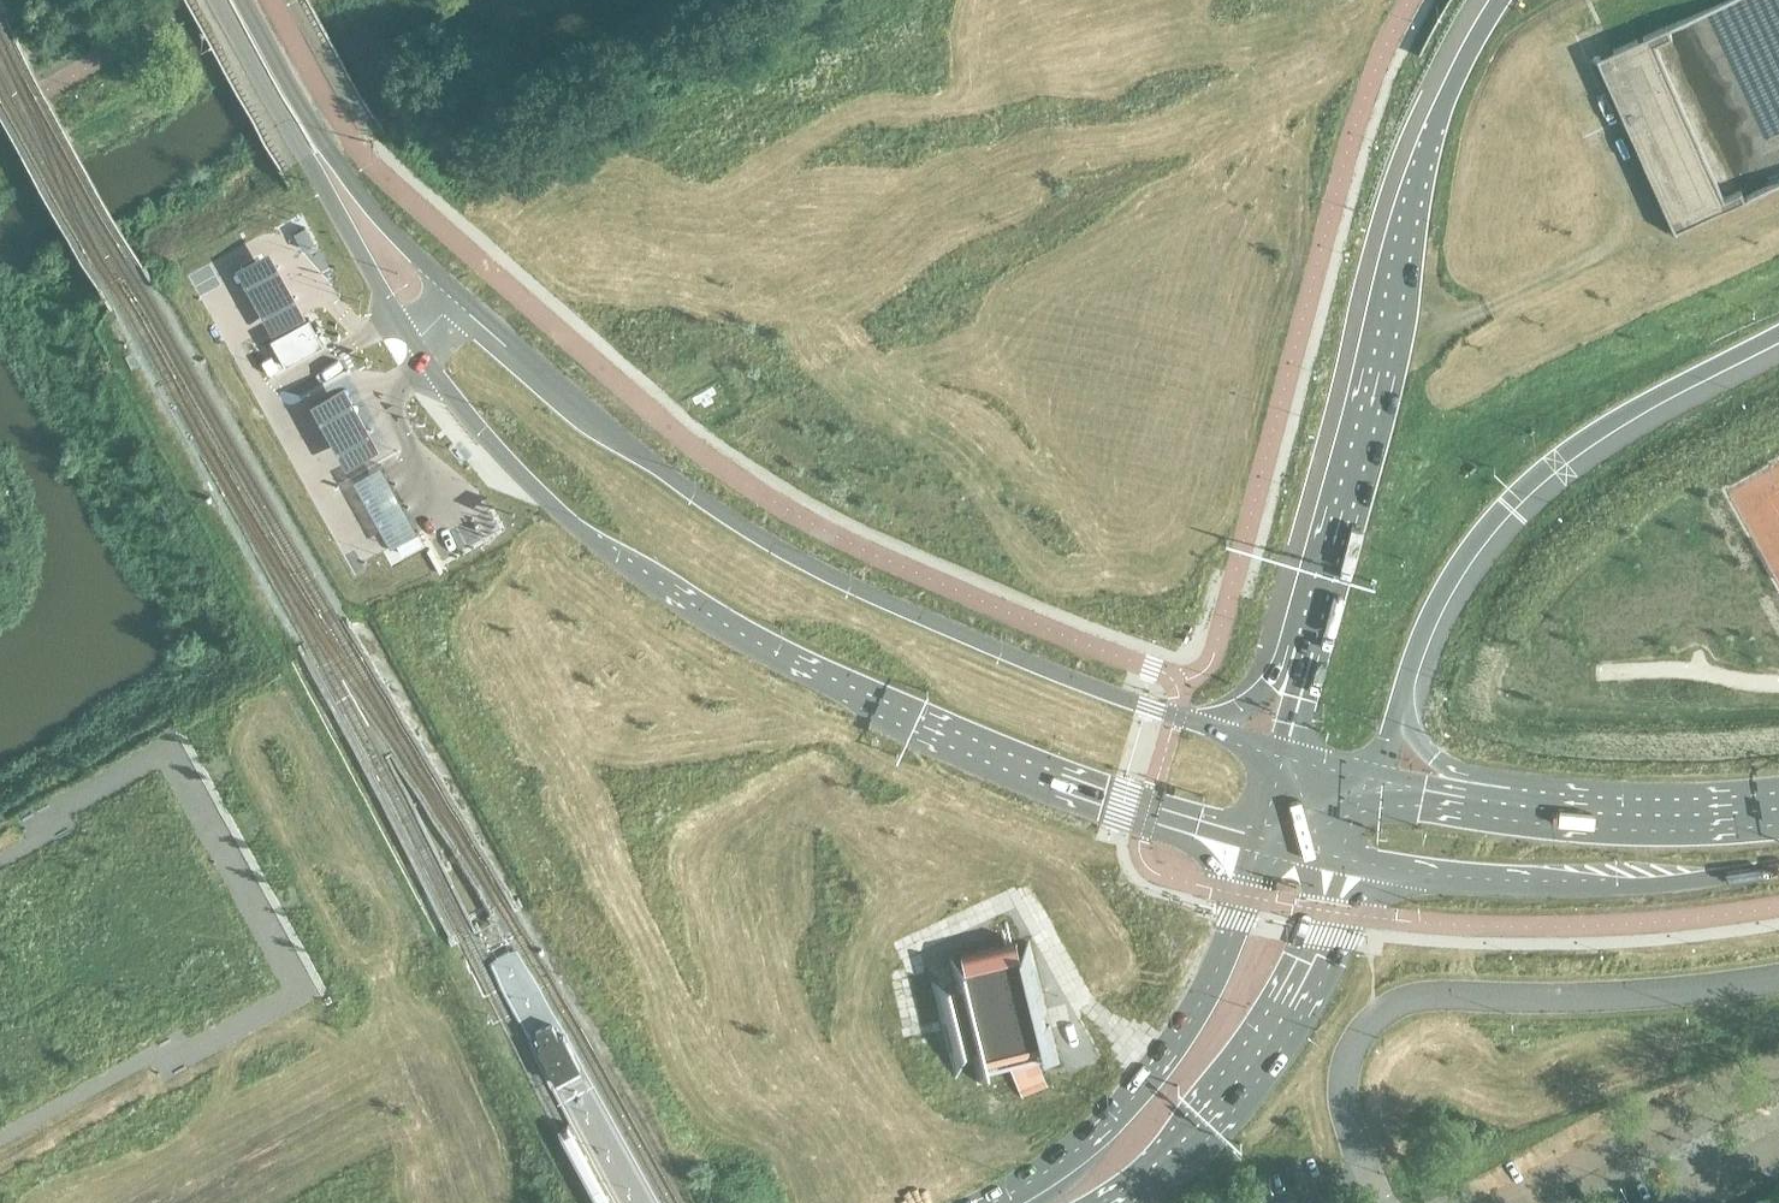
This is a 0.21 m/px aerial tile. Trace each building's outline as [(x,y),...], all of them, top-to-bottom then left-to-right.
[(1617,47),(1593,58),(1591,62),(1597,60),(1672,228),(1666,230),(1668,233),(1677,229),(1692,222),(1746,198),(1745,196),(1741,188),(1724,195),(1655,42),(1672,34),(1669,27),(1671,23),(1646,34),(1641,36),(1617,47)] [(305,226),(294,232),(303,249),(314,243),(305,226)] [(273,332),(307,312),(265,239),(233,257),(273,332)] [(323,339),(307,312),(273,332),(289,359),(323,339)] [(341,369),(307,388),(347,458),(380,439),(341,369)] [(380,451),(352,466),(395,544),(422,529),(380,451)] [(419,531),(398,543),(404,554),(424,543),(425,542),(419,531)] [(1061,1064),(1051,1024),(1048,1012),(1031,940),(1028,940),(1030,950),(1020,953),(1018,943),(963,956),(965,966),(955,968),(953,959),(950,959),(957,987),(954,988),(943,991),(959,1055),(970,1052),(973,1052),(981,1083),(983,1083),(981,1073),(1010,1066),(1009,1061),(1037,1054),(1038,1059),(1056,1055),(1058,1065),(1061,1064)] [(1009,1061),(1010,1066),(1011,1068),(1023,1097),(1049,1087),(1045,1077),(1038,1059),(1037,1054),(1009,1061)]
